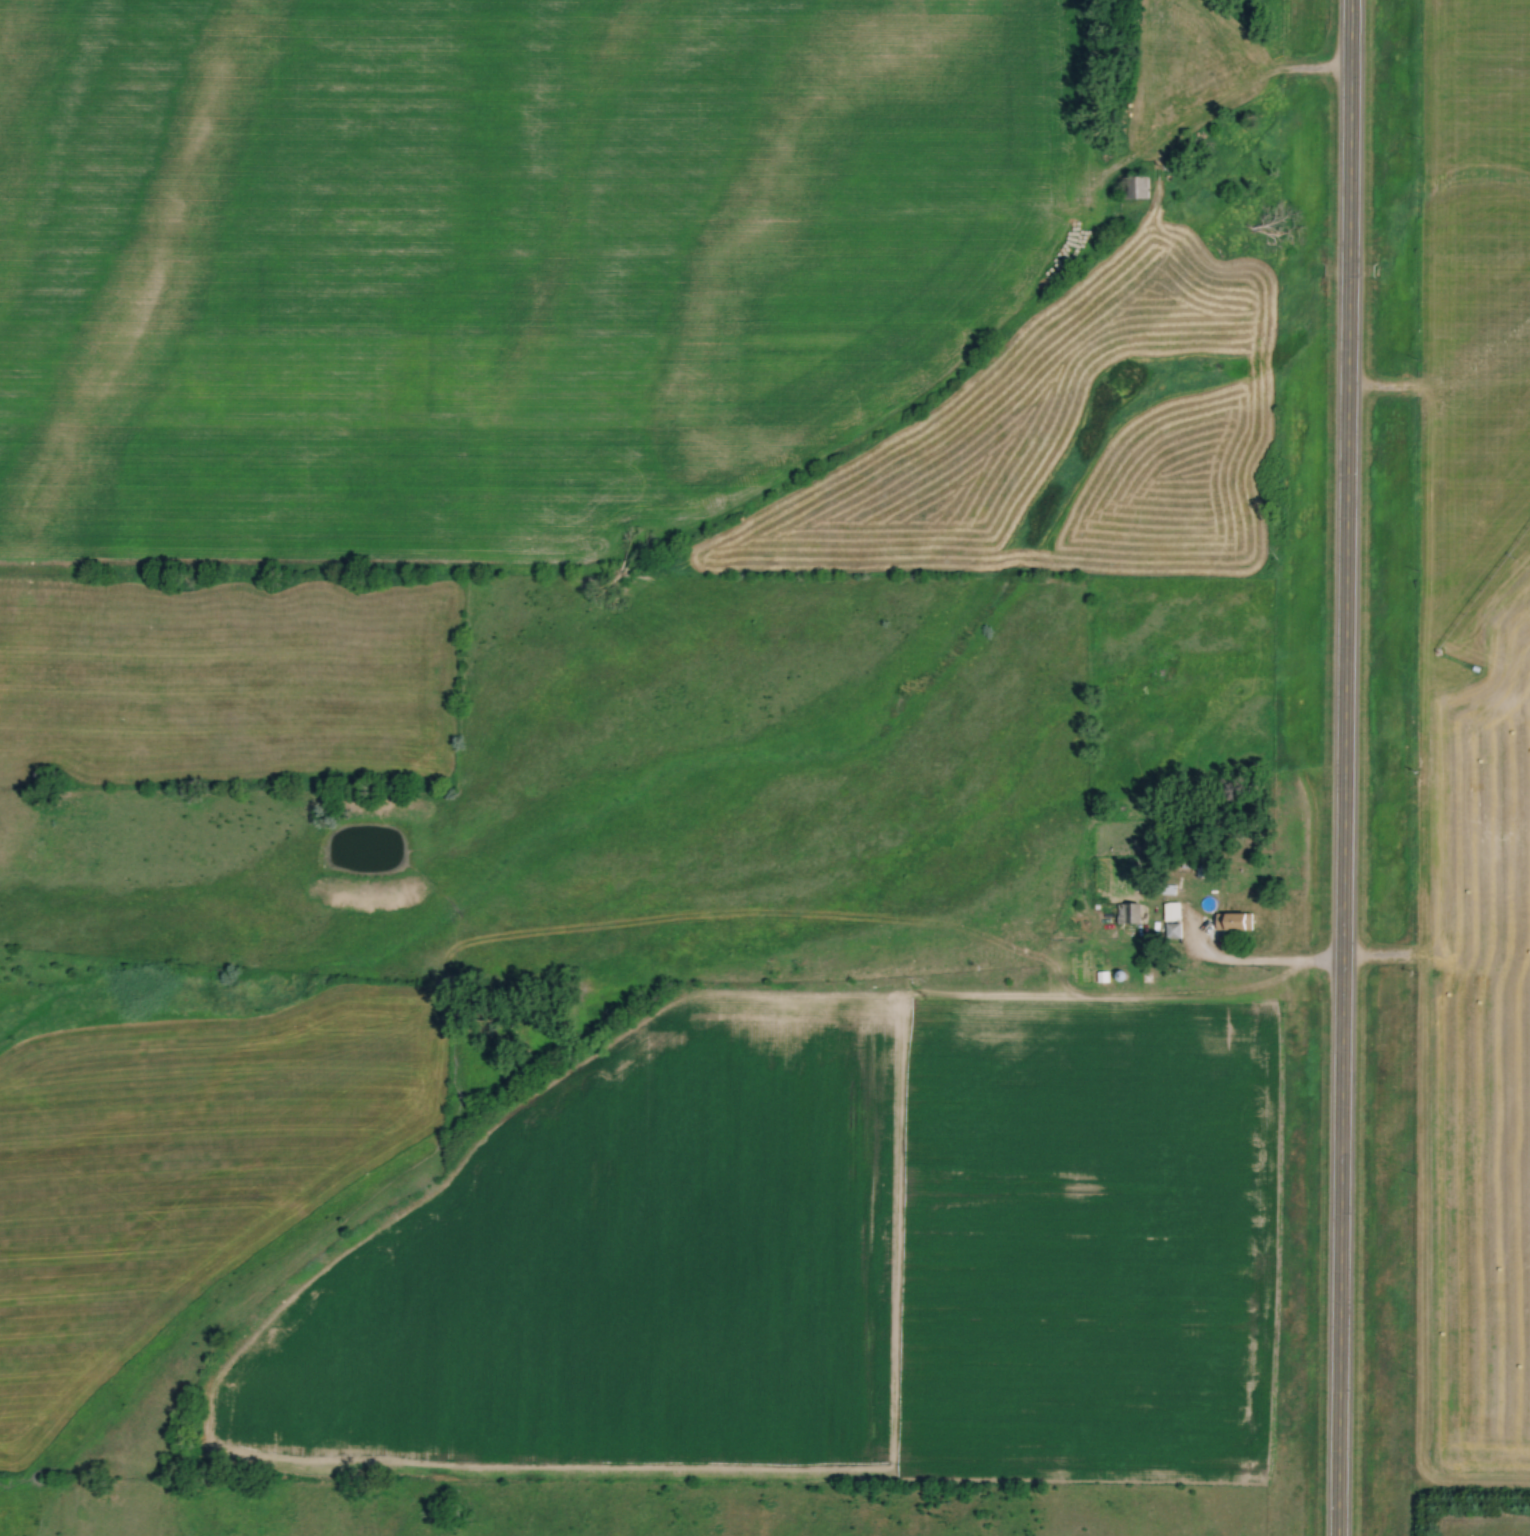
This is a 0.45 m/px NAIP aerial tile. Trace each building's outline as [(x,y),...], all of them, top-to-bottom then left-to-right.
[(1150,199),(1150,178),(1119,178),(1119,199),(1150,199)] [(1182,923),(1182,902),(1164,902),(1164,923),(1182,923)] [(1140,924),(1139,904),(1118,904),(1118,924),(1140,924)] [(1215,914),(1215,931),(1254,931),(1254,914),(1215,914)] [(1180,925),(1165,926),(1166,938),(1181,937),(1180,925)]
